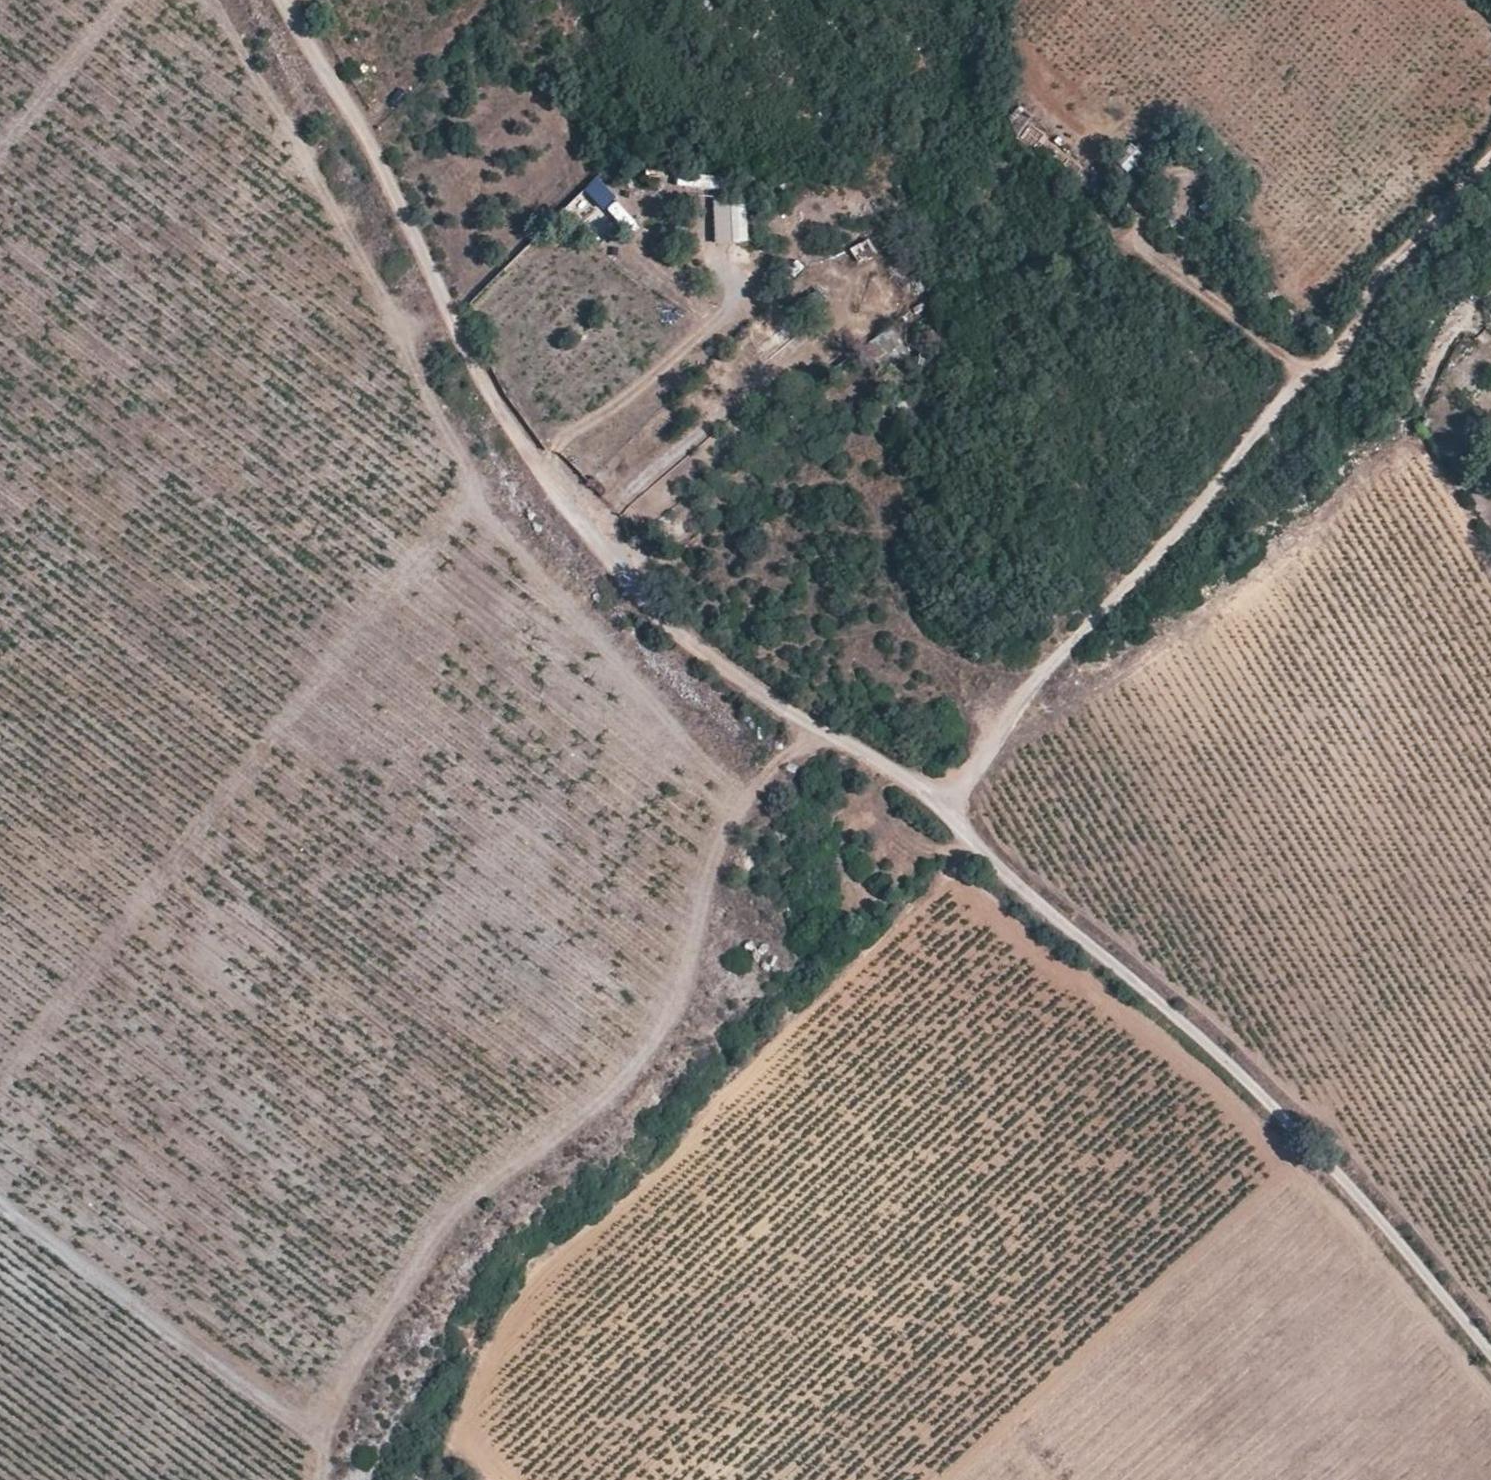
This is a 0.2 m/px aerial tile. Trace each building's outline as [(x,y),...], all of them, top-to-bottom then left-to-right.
[(1128,173),(1142,156),(1132,145),(1115,160),(1117,162),(1128,173)] [(719,192),(721,176),(680,172),(678,188),(719,192)] [(587,187),(559,215),(565,223),(585,207),(581,203),(587,200),(596,209),(601,202),(587,187)] [(732,203),(733,243),(750,242),(748,202),(732,203)] [(730,216),(716,217),(717,241),(731,241),(730,216)]
